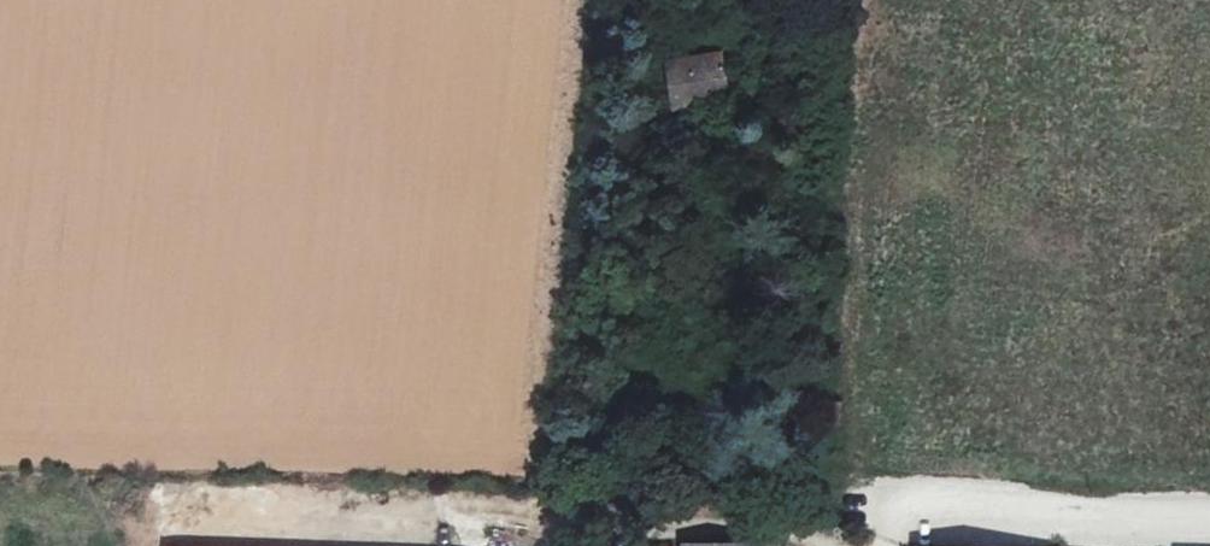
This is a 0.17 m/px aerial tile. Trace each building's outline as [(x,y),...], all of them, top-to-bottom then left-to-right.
[(677,75),(685,119),(743,101),(733,61),(700,68),(677,75)] [(750,540),(686,536),(687,545),(750,545),(750,540)]
